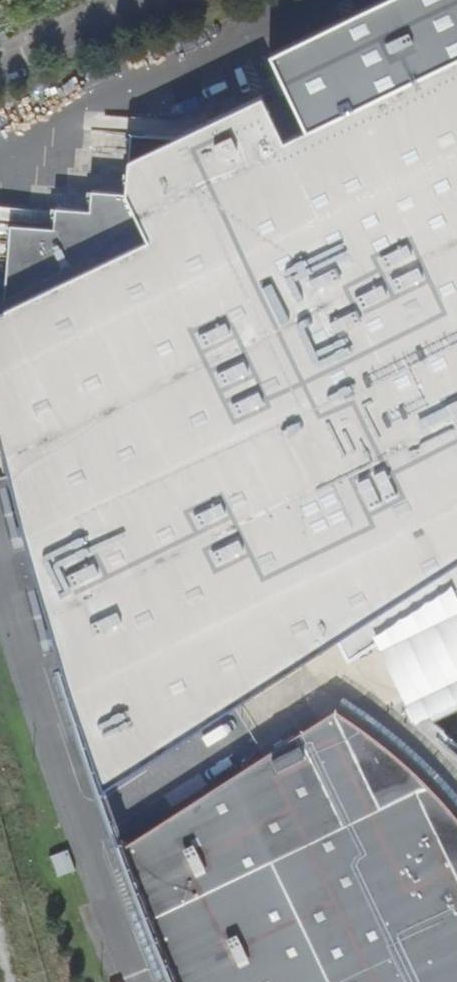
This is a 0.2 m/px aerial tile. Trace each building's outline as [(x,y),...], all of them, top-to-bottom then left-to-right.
[(456,560),(456,0),(379,0),(270,52),(308,129),(283,141),(262,98),(176,137),(146,135),(144,154),(138,154),(136,174),(130,174),(129,193),(94,190),(92,210),(58,207),(57,227),(28,225),(24,274),(9,274),(7,302),(0,307),(0,417),(13,477),(104,790),(407,593),(456,560)] [(422,698),(432,718),(456,706),(456,681),(422,698)] [(406,756),(331,704),(125,842),(182,981),(456,981),(456,814),(406,756)]
